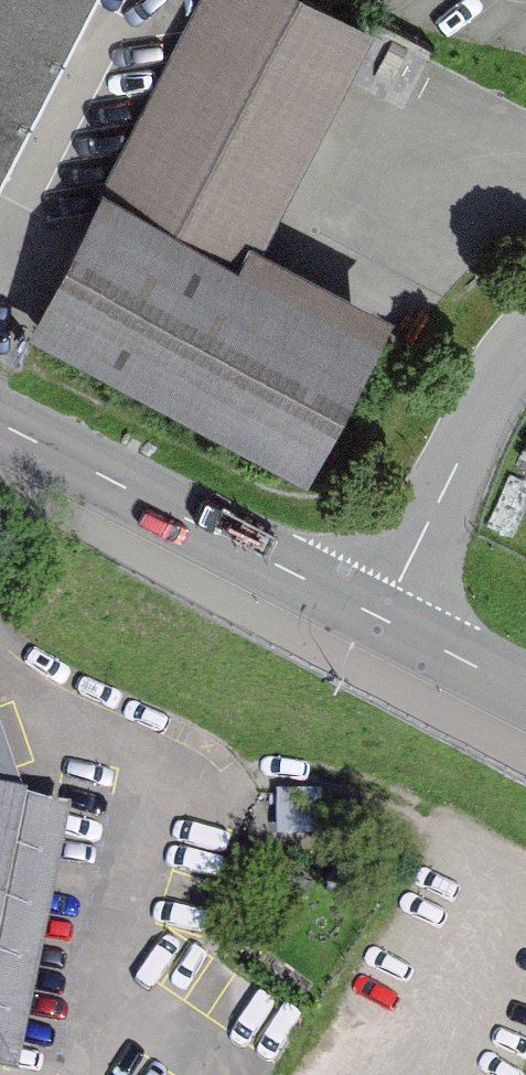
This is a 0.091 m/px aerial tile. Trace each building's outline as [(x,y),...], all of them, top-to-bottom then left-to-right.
[(7,190),(102,0),(0,0),(0,187),(7,190)] [(333,0),(204,0),(38,332),(309,467),(392,302),(273,243),(382,25),(333,0)] [(72,810),(25,802),(0,722),(0,1074),(19,1074),(72,810)]
